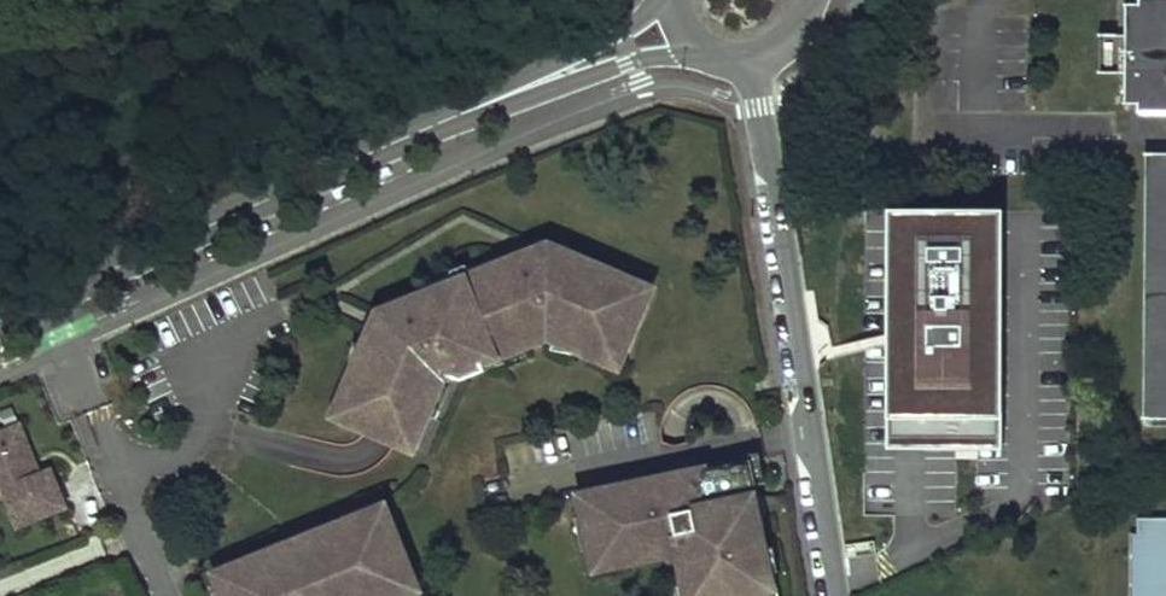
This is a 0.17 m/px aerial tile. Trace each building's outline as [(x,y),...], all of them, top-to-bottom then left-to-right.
[(1120,5),(1120,35),(1094,35),(1093,74),(1120,74),(1119,104),(1165,104),(1165,5),(1120,5)] [(1147,154),(1145,419),(1165,419),(1165,154),(1147,154)] [(891,341),(890,448),(1004,449),(1007,213),(892,210),(891,341)] [(357,386),(343,419),(412,448),(444,373),(461,380),(484,371),(480,362),(493,357),(538,340),(539,338),(540,334),(582,352),(586,344),(620,358),(649,289),(547,246),(542,258),(523,250),(516,253),(515,261),(412,301),(405,298),(397,301),(395,308),(396,312),(392,321),(385,337),(371,331),(349,382),(357,386)] [(392,321),(378,315),(371,331),(385,337),(392,321)] [(0,432),(0,492),(14,528),(66,507),(51,469),(37,475),(18,424),(0,432)] [(752,497),(758,492),(755,478),(683,493),(676,485),(673,482),(666,480),(661,479),(656,480),(662,507),(642,511),(636,484),(580,496),(593,559),(622,553),(624,562),(679,551),(688,595),(769,595),(767,587),(772,586),(752,497)] [(384,510),(348,523),(351,530),(320,542),(317,534),(299,542),(301,549),(305,558),(291,563),(287,554),(269,561),(267,558),(250,565),(249,562),(216,575),(224,595),(379,595),(378,593),(412,580),(384,510)] [(1137,518),(1136,595),(1165,595),(1165,519),(1137,518)] [(305,558),(301,549),(287,554),(291,563),(305,558)] [(622,553),(593,559),(595,568),(624,562),(622,553)] [(378,593),(379,595),(399,595),(416,590),(412,580),(378,593)]
